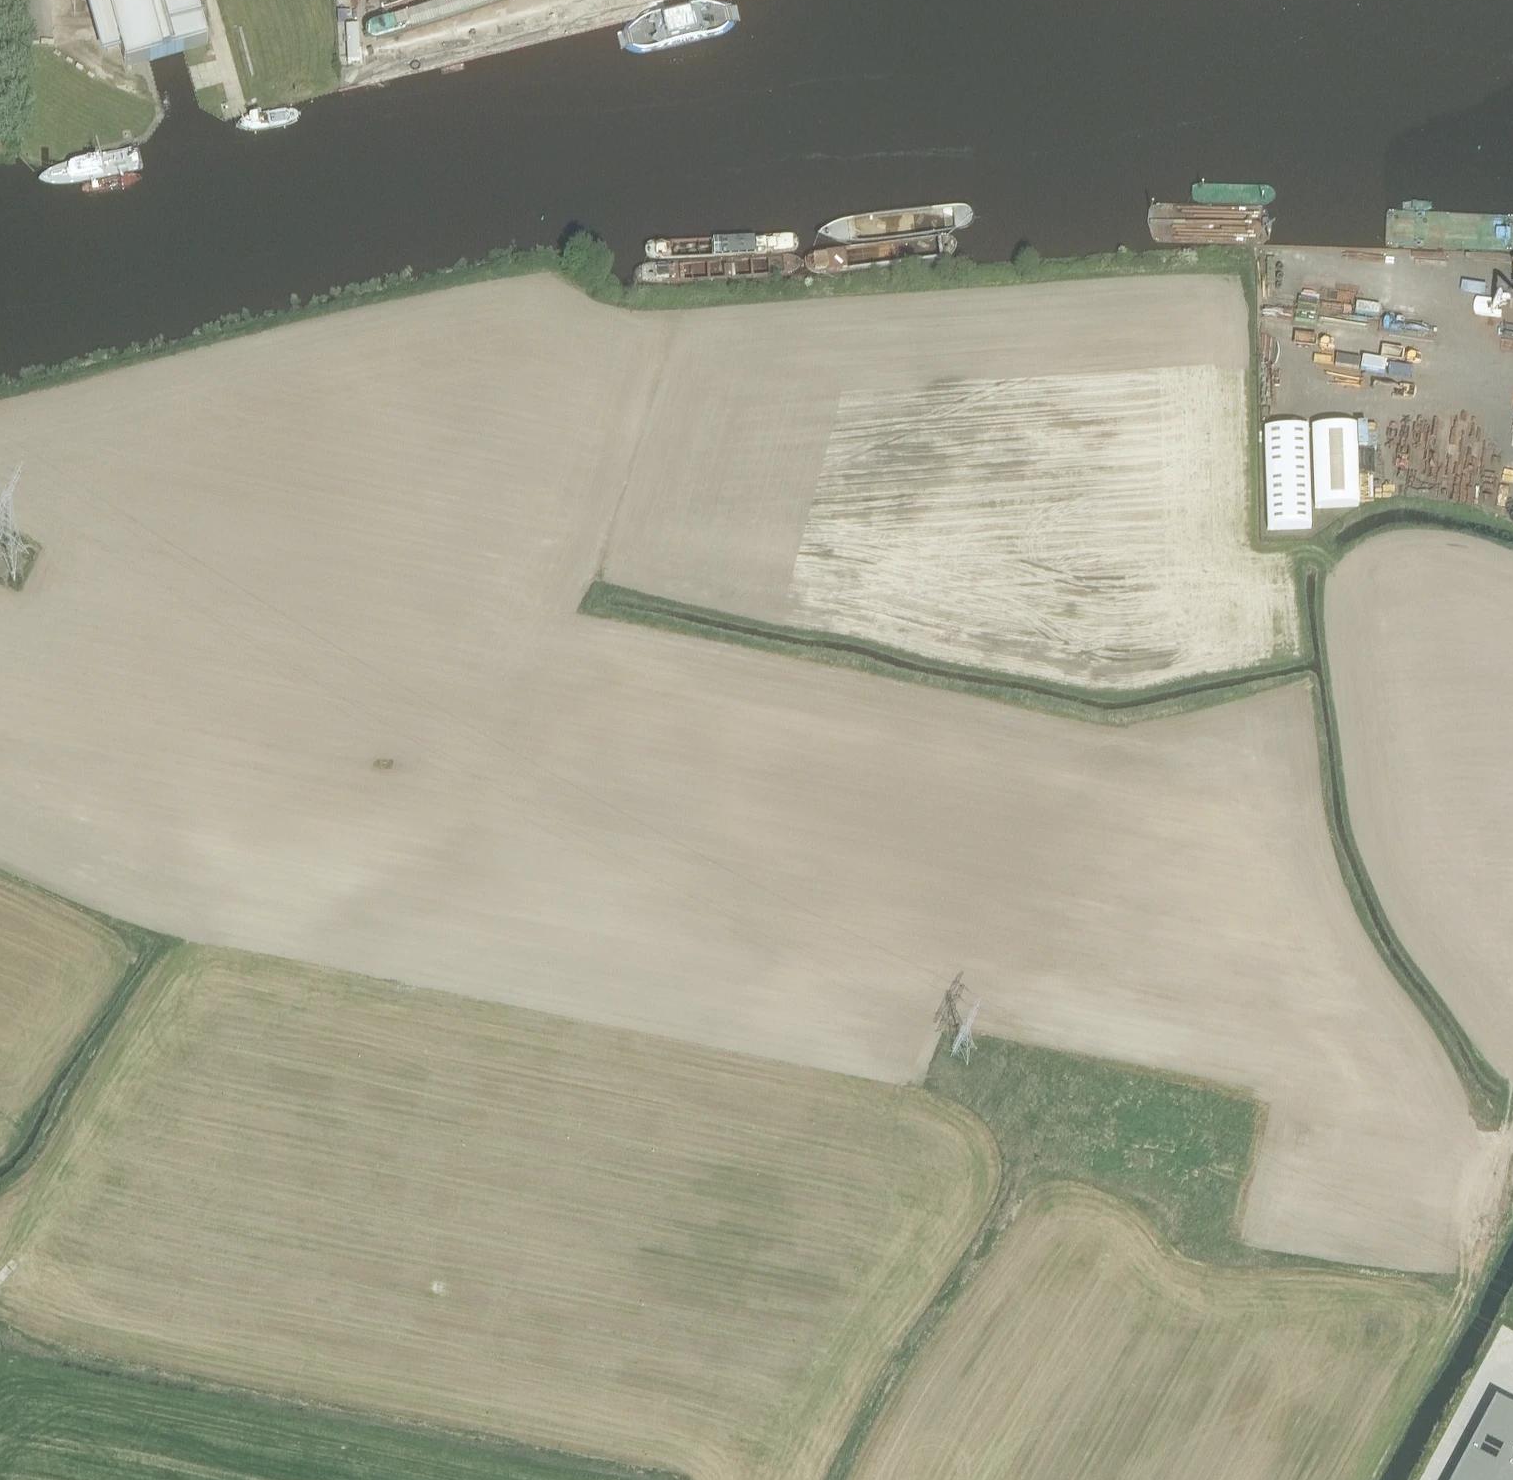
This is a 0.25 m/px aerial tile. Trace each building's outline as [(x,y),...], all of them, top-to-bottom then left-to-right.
[(103,52),(120,47),(125,66),(207,43),(195,0),(89,0),(103,52)] [(409,16),(470,14),(469,0),(408,0),(409,16)] [(1356,426),(1311,427),(1314,508),(1359,506),(1356,426)] [(1452,1479),(1512,1479),(1512,1410),(1495,1400),(1452,1479)]
